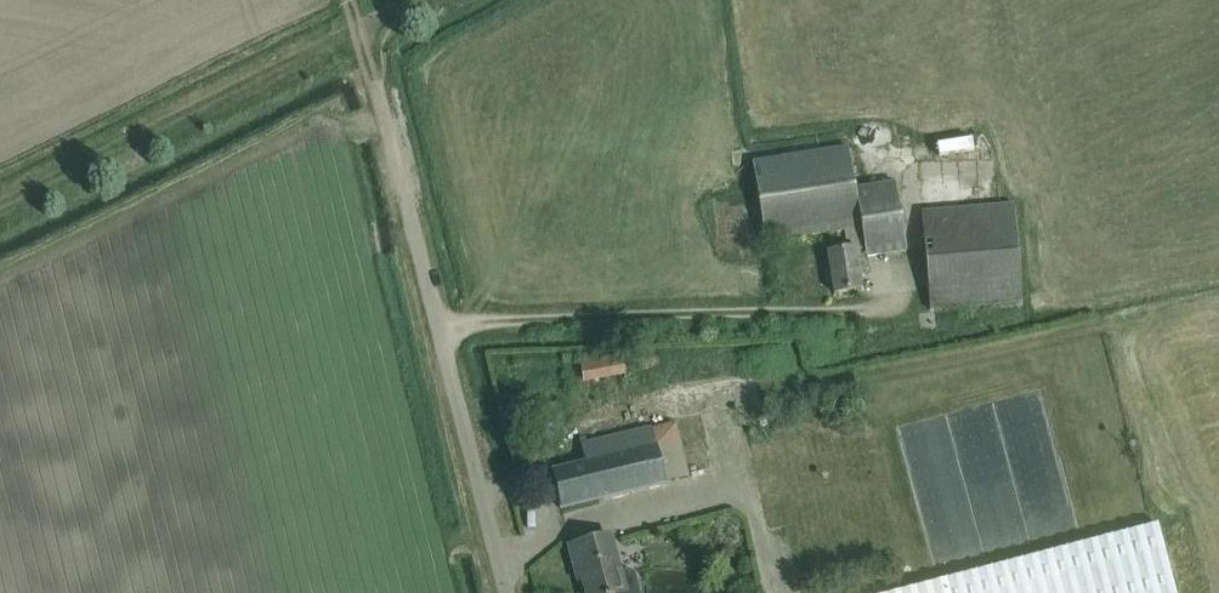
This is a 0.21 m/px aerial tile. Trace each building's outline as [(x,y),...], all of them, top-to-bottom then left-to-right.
[(906,251),(895,183),(855,189),(848,147),(752,163),(765,242),(844,229),(847,249),(827,252),(834,293),(862,289),(859,272),(868,270),(866,257),(906,251)] [(921,212),(929,310),(1022,303),(1014,204),(921,212)] [(628,349),(585,350),(586,373),(629,371),(628,349)] [(551,470),(560,509),(561,509),(561,508),(584,503),(688,479),(680,442),(655,447),(651,429),(587,443),(586,439),(580,441),(585,463),(552,471),(552,470),(551,470)] [(1157,525),(895,592),(1175,592),(1157,525)] [(569,546),(575,570),(580,569),(587,592),(639,592),(634,574),(628,570),(619,572),(610,535),(569,546)]
